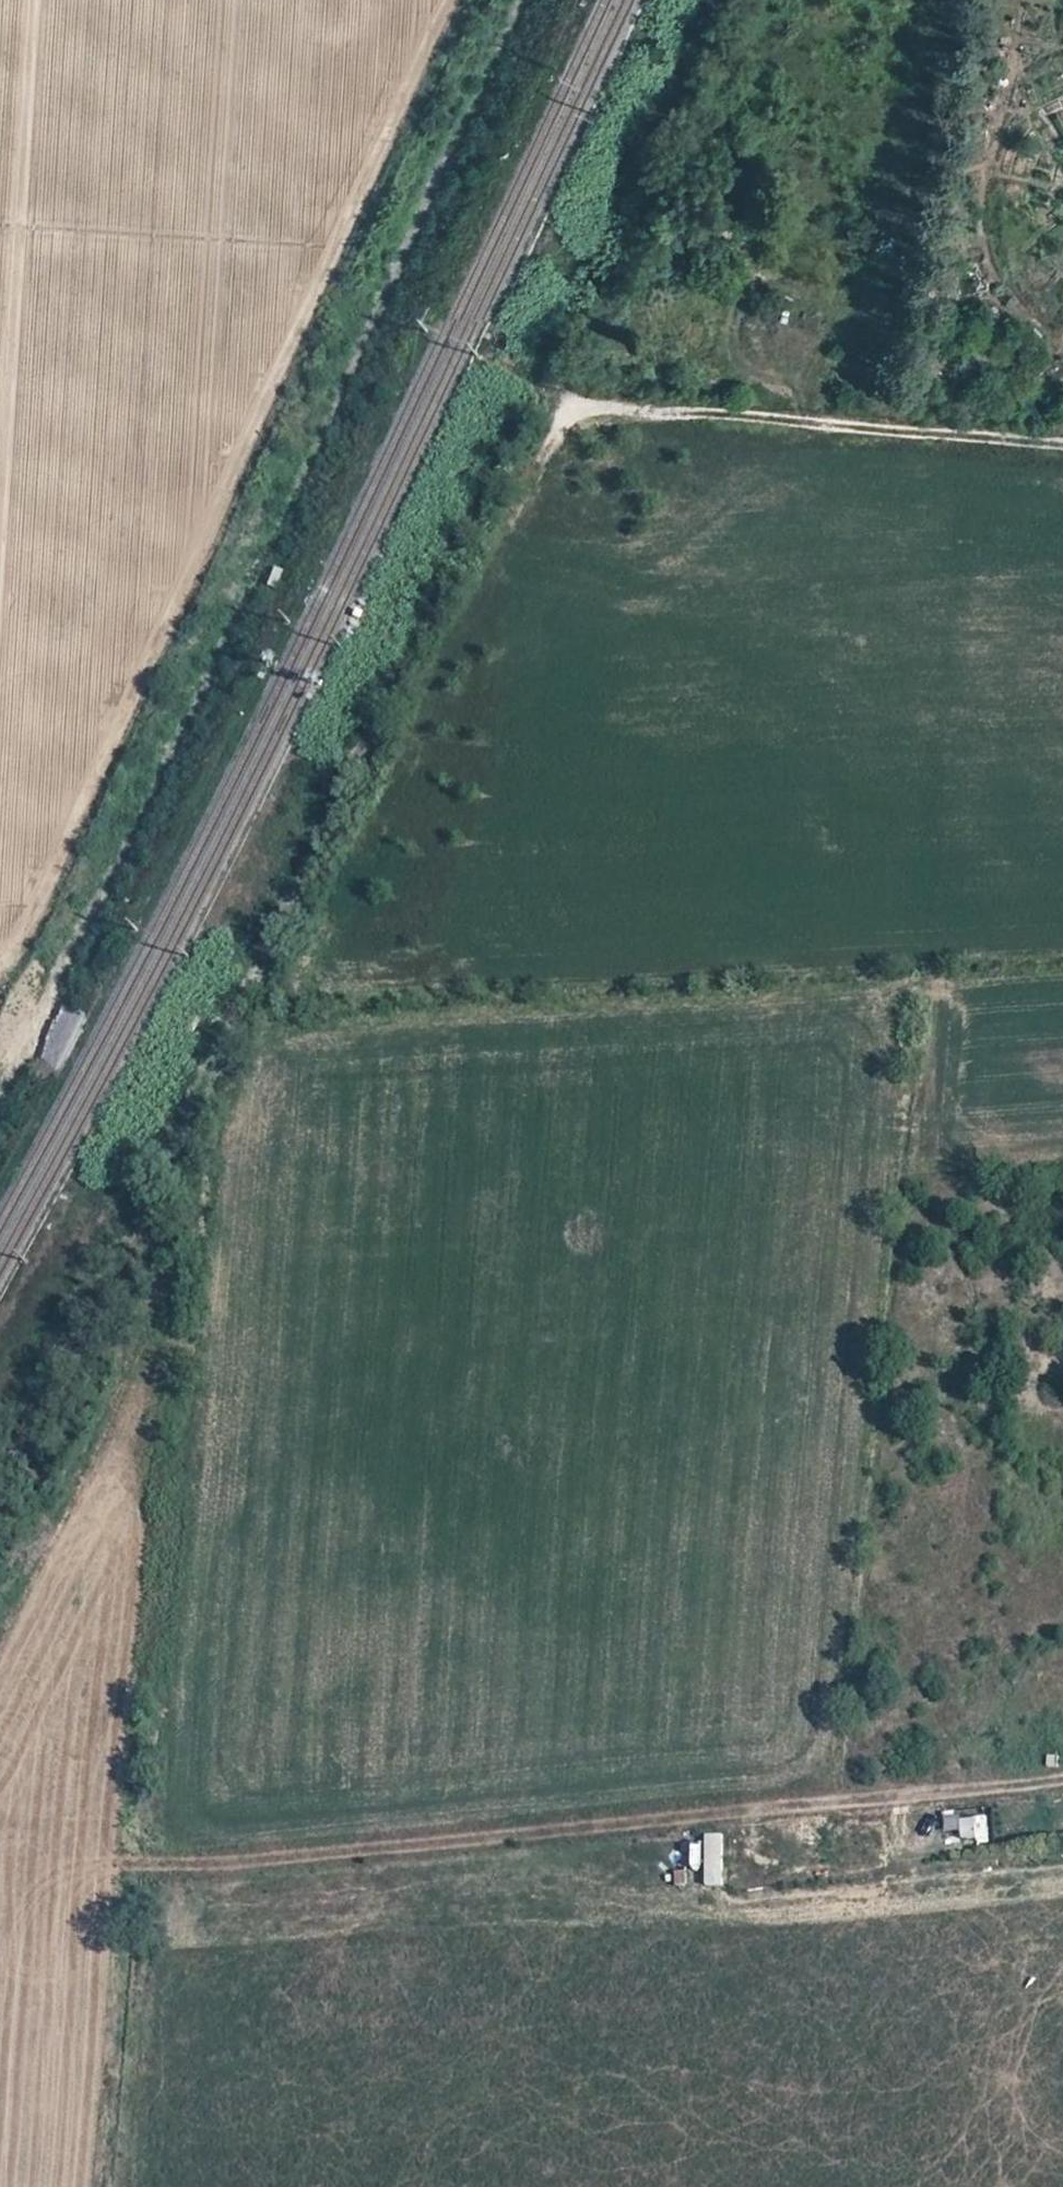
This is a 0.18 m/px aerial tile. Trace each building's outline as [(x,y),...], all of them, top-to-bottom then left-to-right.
[(1047,1758),(1047,1767),(1058,1767),(1058,1756),(1047,1758)]
